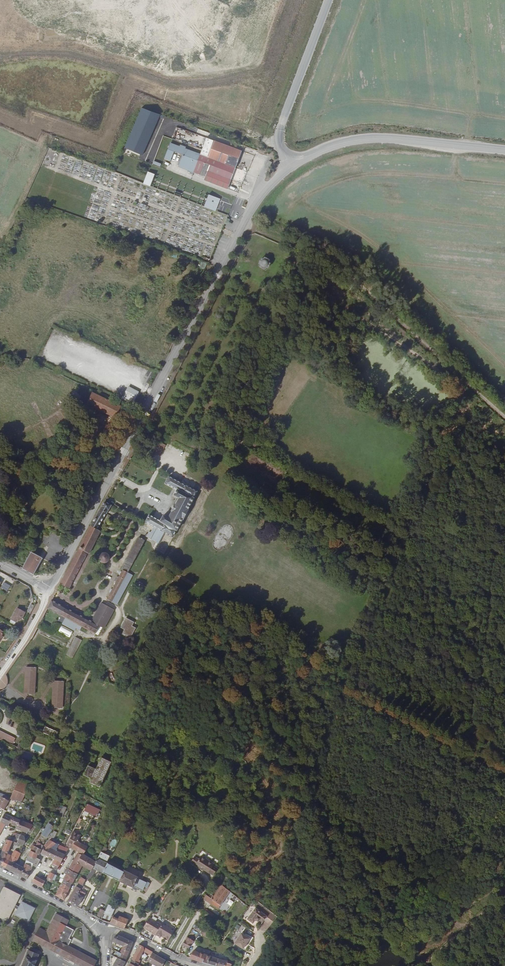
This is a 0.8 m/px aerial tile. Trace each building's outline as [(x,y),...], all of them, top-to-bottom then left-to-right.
[(146,119),(149,110),(142,108),(138,116),(146,119)] [(130,134),(126,146),(130,148),(135,136),(130,134)] [(237,163),(242,150),(206,137),(201,150),(237,163)] [(188,170),(194,172),(200,154),(184,148),(180,147),(170,143),(165,158),(170,160),(173,151),(183,154),(180,163),(189,167),(188,170)] [(201,150),(200,154),(236,167),(237,163),(201,150)] [(200,154),(194,172),(199,174),(204,162),(210,165),(208,170),(231,179),(236,167),(200,154)] [(204,162),(199,174),(205,176),(204,179),(228,188),(231,179),(208,170),(210,165),(204,162)] [(204,207),(216,211),(220,198),(209,194),(204,207)] [(268,268),(270,263),(269,263),(269,261),(269,260),(265,258),(264,258),(261,259),(259,263),(259,264),(260,266),(264,269),(265,268),(267,268),(268,268)] [(133,403),(139,391),(128,386),(122,397),(133,403)] [(110,399),(105,396),(103,398),(92,393),(87,404),(115,418),(120,407),(109,401),(110,399)] [(160,456),(166,445),(160,442),(155,453),(160,456)] [(193,498),(196,491),(168,477),(165,484),(176,490),(173,496),(178,498),(175,505),(174,504),(171,511),(171,512),(168,518),(163,515),(160,521),(148,515),(145,522),(153,527),(150,532),(149,531),(146,537),(158,543),(164,533),(173,537),(176,531),(182,520),(183,520),(188,510),(187,509),(193,498)] [(111,505),(105,502),(91,525),(60,584),(69,588),(87,553),(89,554),(100,531),(97,529),(111,505)] [(128,572),(145,540),(139,537),(121,569),(123,570),(122,572),(121,571),(119,574),(120,575),(112,589),(111,588),(109,592),(111,593),(107,599),(117,604),(133,575),(128,572)] [(29,572),(34,575),(41,561),(38,561),(37,560),(39,557),(31,552),(22,569),(26,571),(27,571),(28,570),(29,571),(29,572)] [(107,554),(106,553),(103,553),(101,553),(100,554),(99,555),(99,558),(99,559),(100,561),(101,562),(104,563),(106,563),(107,562),(108,562),(109,560),(109,558),(109,556),(108,554),(107,554)] [(3,582),(1,589),(8,591),(10,584),(3,582)] [(51,600),(47,608),(61,616),(58,622),(74,631),(75,628),(79,630),(81,627),(88,630),(95,634),(99,626),(91,622),(51,600)] [(101,603),(91,622),(99,626),(104,629),(114,610),(101,603)] [(16,622),(18,618),(19,617),(22,618),(25,612),(17,608),(11,620),(16,622)] [(132,626),(134,622),(126,618),(120,627),(124,630),(122,633),(130,638),(136,628),(132,626)] [(58,631),(70,637),(73,631),(61,626),(58,631)] [(72,658),(82,640),(75,637),(66,655),(72,658)] [(34,694),(35,668),(26,667),(24,693),(34,694)] [(62,708),(63,681),(53,681),(52,708),(62,708)] [(41,724),(30,719),(27,726),(38,731),(41,724)] [(57,732),(45,726),(42,733),(55,738),(57,732)] [(12,745),(15,738),(0,731),(0,739),(12,745)] [(81,749),(79,753),(85,756),(84,757),(94,761),(96,756),(81,749)] [(31,762),(32,758),(33,756),(23,753),(21,759),(31,762)] [(96,783),(101,785),(111,762),(101,757),(95,769),(91,779),(89,782),(95,785),(96,783)] [(91,779),(95,769),(88,765),(83,775),(91,779)] [(18,781),(11,798),(20,802),(20,801),(22,802),(29,786),(18,781)] [(0,796),(0,797),(1,798),(0,800),(0,808),(4,810),(11,798),(1,794),(0,796)] [(97,817),(100,810),(87,804),(85,808),(84,808),(83,811),(97,817)] [(12,817),(4,814),(0,821),(0,830),(1,831),(5,824),(8,826),(9,822),(12,817)] [(19,820),(12,817),(9,822),(17,826),(19,820)] [(22,831),(25,822),(19,820),(17,826),(16,829),(22,831)] [(27,833),(29,830),(33,825),(31,824),(29,824),(25,822),(22,831),(27,833)] [(45,829),(43,831),(42,834),(47,837),(52,830),(50,828),(52,825),(48,823),(45,829)] [(76,840),(78,841),(81,835),(73,831),(71,835),(71,836),(66,845),(71,848),(76,840)] [(17,843),(23,845),(25,842),(25,836),(26,834),(22,832),(20,835),(16,833),(16,835),(15,838),(18,839),(17,843)] [(2,850),(7,853),(11,843),(12,842),(7,840),(6,841),(4,846),(2,850)] [(50,847),(55,843),(50,840),(44,846),(41,853),(46,855),(50,847)] [(77,851),(81,843),(78,841),(76,840),(71,848),(77,851)] [(73,860),(78,863),(82,855),(83,854),(87,847),(83,845),(84,843),(82,842),(81,843),(77,851),(78,852),(73,860)] [(59,844),(55,843),(50,847),(46,855),(48,857),(52,849),(55,850),(59,844)] [(35,859),(36,858),(37,854),(32,852),(35,846),(35,845),(32,844),(30,848),(31,849),(28,856),(35,859)] [(68,849),(63,847),(59,844),(55,850),(59,853),(56,860),(54,859),(52,864),(58,867),(61,863),(68,849)] [(32,852),(37,854),(38,855),(41,850),(35,846),(32,852)] [(59,853),(55,850),(52,849),(48,857),(54,859),(56,860),(59,853)] [(11,856),(17,859),(20,854),(14,850),(11,856)] [(96,870),(103,873),(108,863),(106,862),(109,856),(104,854),(101,852),(96,861),(91,871),(87,878),(90,879),(96,870)] [(1,865),(6,867),(11,856),(7,853),(1,865)] [(82,865),(91,871),(96,861),(93,860),(91,859),(83,854),(82,855),(78,863),(82,865)] [(6,867),(10,870),(14,863),(15,864),(17,859),(11,856),(6,867)] [(195,865),(200,869),(201,868),(203,869),(208,873),(214,864),(201,856),(195,865)] [(19,875),(27,879),(30,872),(32,865),(33,863),(26,860),(23,868),(19,875)] [(77,874),(82,865),(78,863),(73,860),(68,869),(77,874)] [(10,870),(19,875),(23,868),(15,864),(14,863),(10,870)] [(103,873),(119,880),(123,870),(108,863),(103,873)] [(74,879),(77,874),(68,869),(66,873),(65,874),(74,879)] [(137,877),(123,870),(119,880),(133,887),(132,889),(136,891),(138,888),(142,890),(146,882),(137,877)] [(63,879),(71,884),(74,879),(65,874),(64,876),(63,879)] [(32,881),(42,887),(45,882),(40,879),(35,876),(32,881)] [(61,884),(69,888),(71,884),(63,879),(61,884)] [(146,882),(142,890),(147,892),(152,883),(147,881),(146,882)] [(73,905),(80,891),(82,886),(78,883),(68,902),(73,905)] [(55,895),(63,900),(69,888),(61,884),(58,888),(58,890),(55,895)] [(218,908),(230,891),(220,884),(213,896),(211,898),(213,899),(213,900),(213,901),(211,904),(218,908)] [(7,922),(20,896),(4,888),(0,895),(0,918),(7,922)] [(73,905),(77,907),(85,894),(80,891),(73,905)] [(22,901),(14,916),(28,923),(35,908),(22,901)] [(104,914),(111,917),(115,907),(108,904),(105,911),(104,914)] [(262,922),(266,916),(255,908),(247,919),(253,923),(255,920),(258,922),(259,920),(262,922)] [(97,962),(68,947),(72,940),(70,939),(74,930),(66,926),(69,921),(56,914),(46,932),(39,928),(32,941),(79,965),(94,965),(97,962)] [(110,923),(124,928),(128,920),(119,917),(117,919),(112,917),(110,923)] [(143,927),(155,934),(161,924),(149,917),(143,927)] [(161,936),(168,940),(174,929),(163,922),(161,924),(155,934),(160,937),(161,936)] [(245,946),(247,943),(249,939),(241,933),(234,943),(243,949),(245,946)] [(123,947),(126,940),(118,936),(118,937),(116,936),(116,938),(114,937),(112,942),(123,947)] [(189,949),(194,941),(187,937),(185,941),(184,941),(182,945),(184,946),(185,947),(189,949)] [(129,953),(132,942),(126,940),(123,947),(122,949),(129,953)] [(144,951),(143,948),(139,945),(131,960),(138,964),(140,962),(139,961),(143,952),(144,951)] [(152,954),(153,953),(143,948),(144,951),(143,952),(150,956),(152,954)] [(39,955),(28,950),(22,965),(34,965),(39,955)] [(207,964),(210,956),(200,953),(200,954),(194,950),(191,955),(189,954),(188,956),(188,958),(189,958),(207,964)] [(124,962),(127,957),(120,954),(117,952),(116,955),(118,956),(117,959),(124,962)] [(165,961),(152,954),(150,956),(147,962),(154,965),(163,965),(165,961)] [(231,964),(227,963),(227,961),(212,957),(209,965),(213,965),(230,965),(231,964)]
